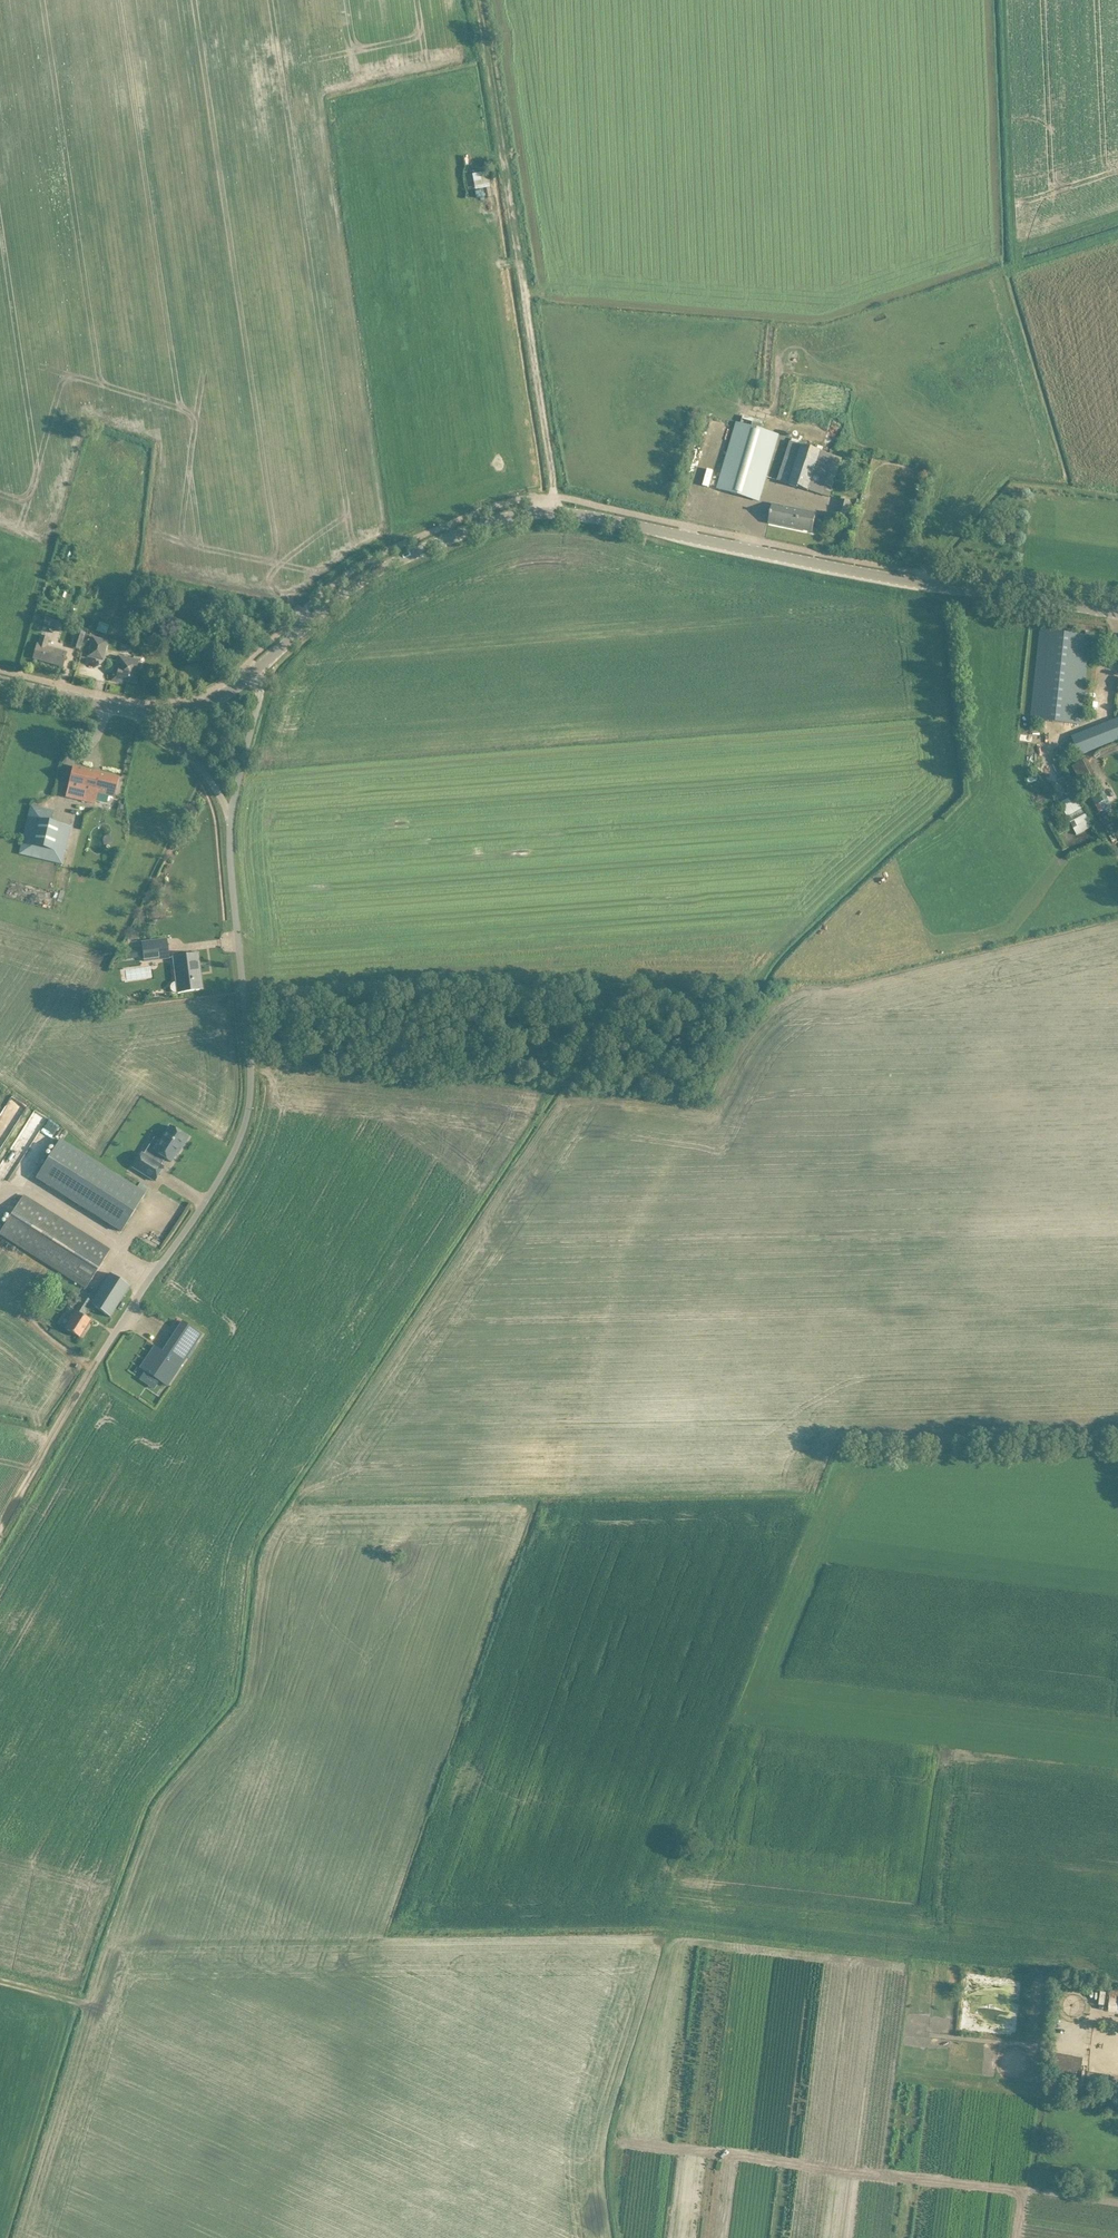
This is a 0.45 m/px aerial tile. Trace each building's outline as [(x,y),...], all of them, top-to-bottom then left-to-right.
[(474,181),(483,180),(482,172),(474,173),(474,181)] [(736,422),(720,478),(717,488),(760,501),(779,435),(761,430),(763,422),(753,419),(753,418),(743,415),(740,424),(736,422)] [(802,445),(789,484),(821,495),(835,456),(802,445)] [(846,520),(847,515),(855,517),(857,507),(850,505),(851,501),(841,499),(836,517),(846,520)] [(772,504),(771,512),(768,523),(812,532),(816,513),(772,504)] [(96,630),(107,635),(110,626),(99,622),(96,630)] [(76,634),(71,648),(80,651),(85,637),(86,633),(85,632),(86,629),(79,626),(76,634)] [(1041,631),(1039,642),(1032,720),(1080,725),(1090,631),(1086,631),(1085,635),(1041,631)] [(37,645),(36,648),(33,658),(63,667),(67,653),(46,647),(48,638),(41,636),(38,645),(37,645)] [(93,636),(89,657),(102,660),(107,640),(93,636)] [(117,672),(113,672),(112,680),(121,682),(122,679),(135,682),(138,668),(141,668),(143,659),(134,658),(133,661),(118,658),(116,667),(118,667),(117,672)] [(1072,736),(1079,755),(1117,740),(1117,718),(1072,736)] [(1095,805),(1107,799),(1108,799),(1088,760),(1072,766),(1081,784),(1083,783),(1095,805)] [(73,767),(71,778),(66,797),(95,804),(98,793),(114,797),(119,778),(73,767)] [(1060,802),(1066,816),(1084,808),(1078,794),(1060,802)] [(30,805),(18,854),(62,864),(71,827),(51,822),(54,811),(30,805)] [(1068,816),(1070,821),(1087,812),(1085,808),(1068,816)] [(1089,814),(1071,821),(1077,834),(1094,827),(1089,814)] [(165,939),(141,942),(144,961),(168,958),(165,939)] [(173,957),(176,982),(173,982),(171,984),(170,987),(171,990),(173,992),(175,993),(203,989),(198,954),(173,957)] [(121,967),(122,980),(152,977),(151,964),(121,967)] [(278,1051),(299,1053),(299,1046),(293,1045),(293,1042),(279,1041),(278,1051)] [(142,1154),(133,1168),(155,1181),(163,1167),(161,1165),(165,1158),(171,1162),(181,1147),(182,1147),(188,1138),(171,1126),(155,1151),(156,1152),(152,1160),(142,1154)] [(60,1140),(36,1178),(122,1232),(145,1194),(149,1188),(141,1183),(137,1188),(121,1178),(62,1141),(60,1140)] [(86,1289),(110,1250),(23,1195),(0,1232),(0,1235),(86,1289)] [(65,1328),(70,1332),(79,1338),(90,1320),(84,1316),(91,1305),(110,1317),(130,1286),(110,1274),(92,1302),(83,1297),(69,1318),(71,1319),(65,1328)] [(140,1368),(144,1370),(168,1386),(202,1335),(183,1322),(163,1351),(155,1346),(140,1368)] [(1050,2052),(1047,2072),(1055,2073),(1054,2080),(1061,2081),(1062,2073),(1070,2074),(1071,2064),(1082,2065),(1083,2058),(1072,2056),(1073,2055),(1050,2052)]
